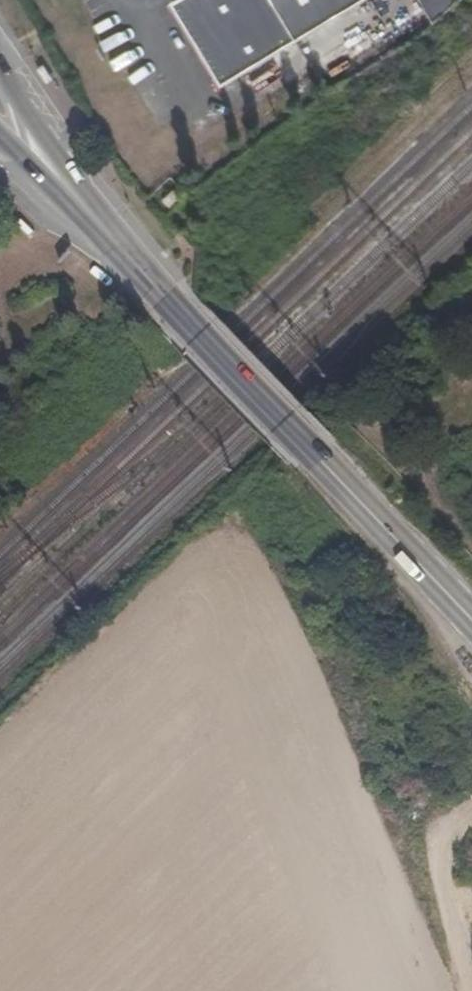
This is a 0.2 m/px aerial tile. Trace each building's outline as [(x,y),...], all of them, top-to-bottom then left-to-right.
[(179,9),(225,86),(368,0),(193,0),(179,9)]
